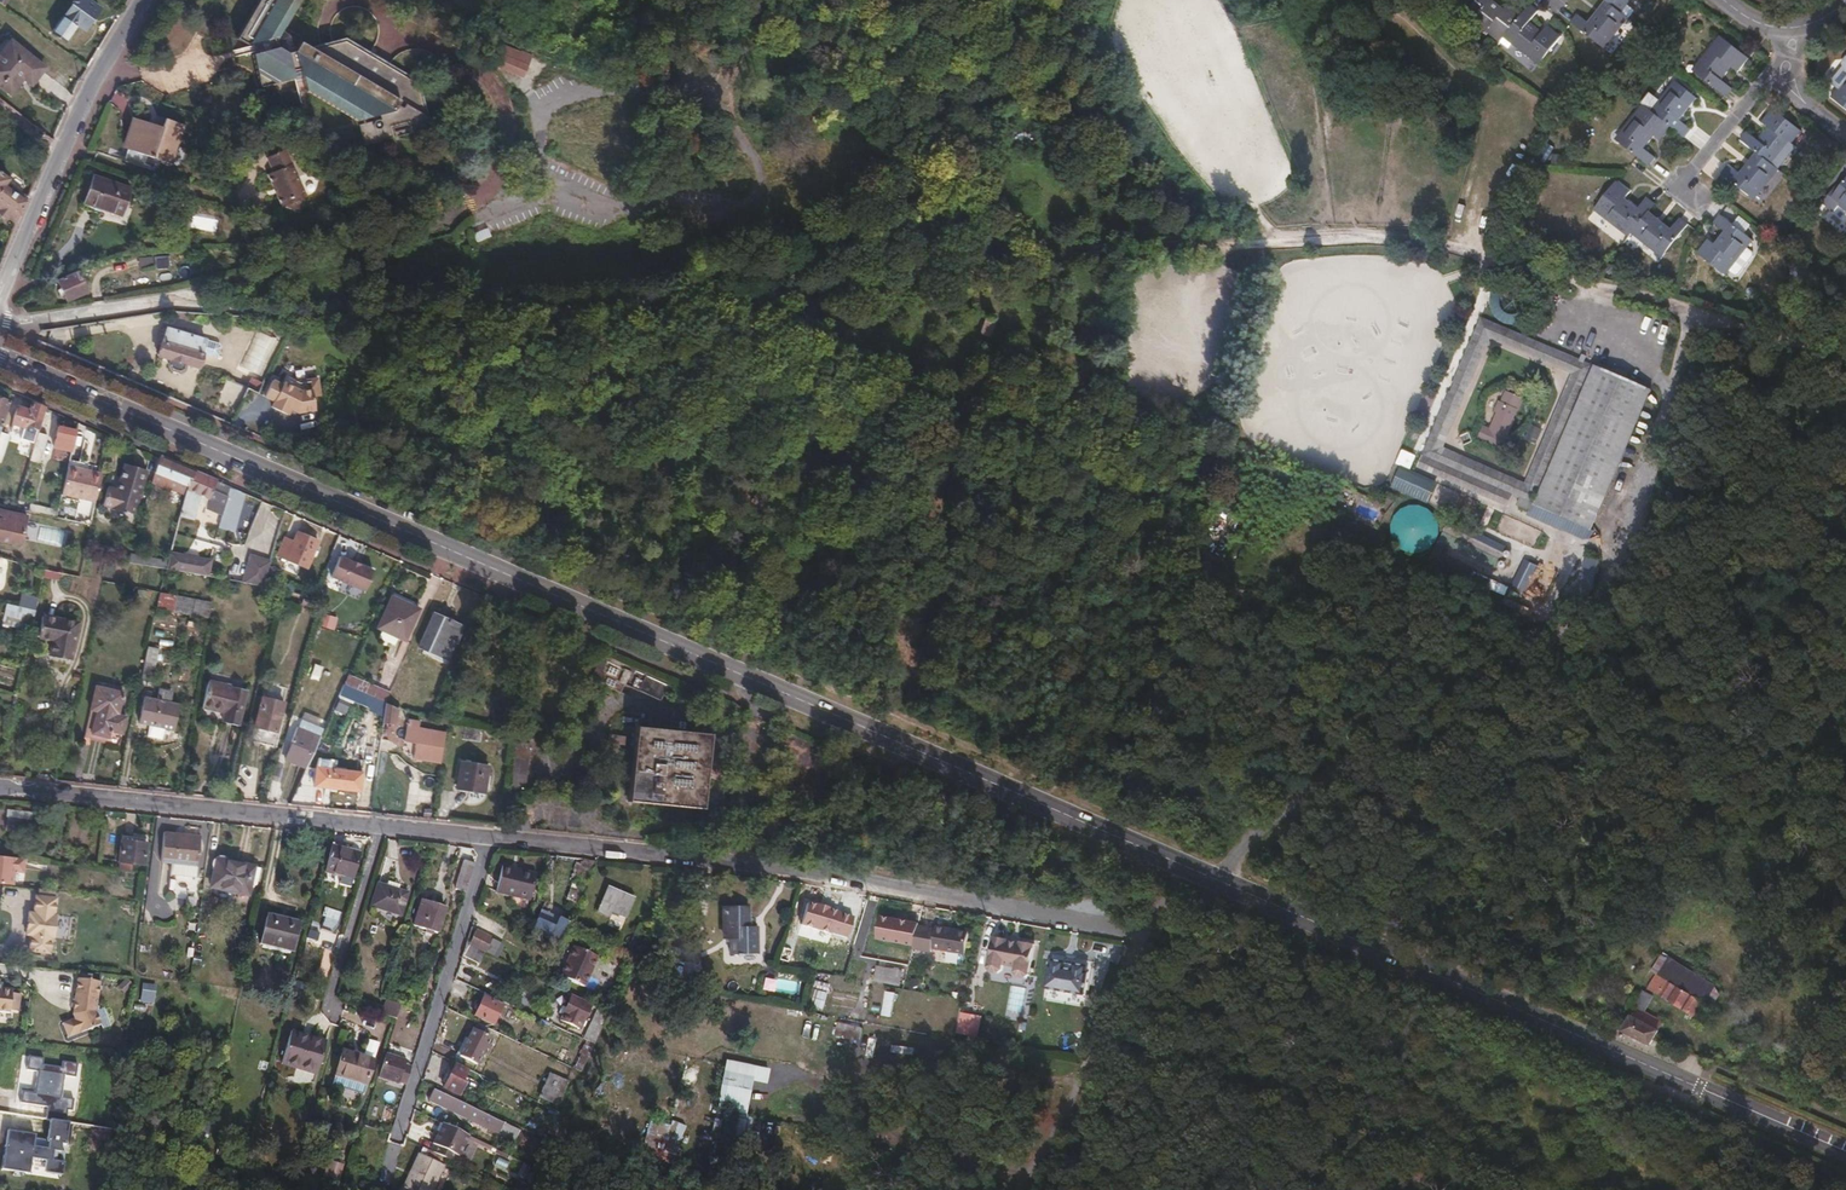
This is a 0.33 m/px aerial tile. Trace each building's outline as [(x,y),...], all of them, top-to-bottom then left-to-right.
[(52,32),(65,41),(76,25),(85,30),(100,8),(88,0),(75,0),(52,32)] [(423,98),(418,82),(341,39),(304,49),(278,33),(295,2),(294,0),(256,0),(241,27),(338,65),(423,98)] [(1501,43),(1504,39),(1523,14),(1509,4),(1504,9),(1493,0),(1478,0),(1466,16),(1501,43)] [(1606,1),(1622,13),(1632,0),(1605,0),(1606,1)] [(1605,49),(1628,18),(1622,13),(1606,1),(1589,22),(1577,14),(1571,22),(1605,49)] [(1523,14),(1504,39),(1540,65),(1562,36),(1548,26),(1543,32),(1531,23),(1539,11),(1530,4),(1523,14)] [(428,118),(423,98),(338,65),(241,27),(233,42),(243,49),(249,47),(251,58),(249,58),(258,91),(290,83),(288,76),(295,75),(300,93),(353,122),(375,116),(376,119),(355,125),(362,149),(375,146),(372,133),(386,130),(389,142),(431,130),(435,123),(428,118)] [(1722,35),(1693,71),(1727,97),(1734,89),(1723,80),(1733,67),(1739,72),(1750,58),(1722,35)] [(9,40),(0,52),(0,87),(10,94),(22,78),(31,85),(44,67),(9,40)] [(493,50),(487,66),(516,79),(525,58),(514,53),(512,58),(493,50)] [(1833,97),(1845,107),(1845,80),(1833,97)] [(1673,127),(1685,137),(1691,128),(1681,120),(1698,98),(1676,81),(1652,111),(1673,127)] [(1652,111),(1643,104),(1616,140),(1650,166),(1656,158),(1645,149),(1656,136),(1662,140),(1673,127),(1652,111)] [(1747,130),(1741,139),(1756,152),(1771,162),(1775,166),(1802,132),(1773,108),(1763,122),(1768,127),(1758,139),(1747,130)] [(136,119),(121,161),(141,168),(145,155),(166,162),(172,146),(175,147),(182,127),(162,120),(159,127),(136,119)] [(1756,200),(1780,170),(1775,166),(1771,162),(1756,152),(1739,174),(1728,166),(1723,173),(1756,200)] [(272,175),(267,177),(282,210),(286,208),(298,212),(302,201),(305,199),(283,153),(266,160),(272,175)] [(1553,153),(1552,163),(1561,163),(1562,153),(1553,153)] [(1717,180),(1727,164),(1714,156),(1704,172),(1717,180)] [(25,201),(3,186),(8,179),(0,173),(0,215),(5,219),(7,217),(16,223),(25,201)] [(129,190),(92,177),(83,203),(119,218),(129,190)] [(1831,199),(1845,211),(1845,180),(1831,199)] [(1595,210),(1629,237),(1633,234),(1650,212),(1656,204),(1647,198),(1639,207),(1627,198),(1630,192),(1617,182),(1595,210)] [(1650,212),(1633,234),(1663,257),(1688,224),(1680,218),(1672,228),(1650,212)] [(1709,240),(1699,253),(1725,274),(1728,270),(1730,271),(1748,249),(1746,247),(1752,238),(1721,214),(1715,222),(1726,231),(1716,244),(1709,240)] [(1748,249),(1730,271),(1737,277),(1741,277),(1756,258),(1755,255),(1750,250),(1756,242),(1752,238),(1746,247),(1748,249)] [(158,254),(140,256),(141,267),(158,265),(158,254)] [(77,270),(56,279),(66,301),(86,292),(77,270)] [(1500,320),(1519,322),(1522,294),(1492,290),(1490,309),(1501,310),(1500,320)] [(1525,486),(1521,496),(1534,502),(1595,365),(1484,317),(1457,381),(1468,386),(1489,335),(1493,334),(1578,370),(1578,375),(1531,483),(1525,486)] [(196,343),(159,330),(150,355),(163,360),(176,365),(189,369),(193,357),(192,356),(196,343)] [(209,347),(196,343),(192,356),(193,357),(205,361),(208,359),(211,350),(209,347)] [(176,365),(163,360),(161,366),(163,370),(170,373),(174,371),(176,365)] [(1598,365),(1537,503),(1592,527),(1653,389),(1598,365)] [(276,380),(268,397),(278,402),(275,407),(285,411),(287,406),(292,408),(299,411),(321,407),(318,394),(326,392),(321,375),(300,380),(289,376),(285,384),(276,380)] [(214,388),(197,383),(193,393),(222,403),(229,384),(217,380),(214,388)] [(1468,386),(1457,381),(1453,390),(1464,395),(1468,386)] [(1424,455),(1513,493),(1518,483),(1443,450),(1441,445),(1464,395),(1453,390),(1424,455)] [(1509,390),(1504,402),(1499,414),(1495,424),(1511,431),(1526,398),(1509,390)] [(11,402),(0,399),(0,436),(2,431),(11,402)] [(47,408),(33,402),(30,410),(19,407),(14,423),(26,427),(27,425),(40,429),(47,408)] [(72,451),(78,429),(61,425),(55,447),(72,451)] [(2,431),(0,436),(0,461),(2,462),(11,435),(2,431)] [(39,432),(31,459),(40,462),(49,435),(39,432)] [(195,471),(161,456),(153,483),(169,488),(172,479),(190,486),(195,471)] [(110,486),(104,504),(136,514),(149,469),(126,463),(118,488),(110,486)] [(97,500),(103,472),(69,465),(63,492),(97,500)] [(1391,487),(1428,500),(1436,478),(1400,465),(1391,487)] [(232,486),(195,471),(190,486),(186,495),(181,515),(194,519),(201,495),(220,502),(223,495),(229,497),(231,489),(232,486)] [(186,495),(190,486),(172,479),(169,488),(186,495)] [(1513,493),(1521,496),(1525,486),(1518,483),(1513,493)] [(241,492),(231,489),(229,497),(225,510),(215,549),(224,551),(241,492)] [(225,510),(229,497),(223,495),(220,502),(218,508),(225,510)] [(1497,529),(1503,513),(1477,503),(1472,519),(1497,529)] [(30,510),(57,516),(59,509),(32,504),(30,510)] [(0,510),(0,538),(22,543),(27,516),(0,510)] [(1495,556),(1501,545),(1457,523),(1452,534),(1495,556)] [(308,567),(319,541),(299,532),(294,541),(286,538),(280,554),(308,567)] [(326,574),(365,591),(375,567),(336,551),(326,574)] [(130,561),(168,568),(169,559),(131,553),(130,561)] [(168,568),(208,575),(211,561),(199,559),(198,557),(189,556),(186,557),(171,554),(169,559),(168,568)] [(248,579),(265,584),(267,577),(272,559),(255,554),(248,579)] [(1525,561),(1514,584),(1540,596),(1548,581),(1539,577),(1543,570),(1525,561)] [(44,569),(43,576),(59,579),(60,572),(44,569)] [(265,584),(295,592),(296,585),(267,577),(265,584)] [(1495,582),(1492,589),(1505,593),(1508,586),(1495,582)] [(158,606),(211,617),(213,602),(161,591),(158,606)] [(422,608),(394,595),(378,628),(407,641),(422,608)] [(36,610),(7,603),(5,614),(34,621),(36,610)] [(319,624),(333,630),(338,617),(324,612),(319,624)] [(463,625),(435,613),(420,646),(448,659),(463,625)] [(79,622),(43,616),(39,637),(53,639),(51,655),(72,659),(79,622)] [(360,632),(357,638),(362,640),(365,634),(360,632)] [(146,661),(141,683),(151,685),(157,663),(146,661)] [(388,700),(392,691),(350,674),(345,683),(386,701),(388,700)] [(248,690),(210,680),(203,708),(225,713),(223,722),(239,726),(248,690)] [(123,692),(98,686),(92,708),(98,710),(94,733),(109,736),(111,730),(124,732),(127,716),(119,715),(123,692)] [(161,689),(158,700),(170,703),(173,691),(161,689)] [(343,703),(356,708),(360,697),(347,692),(343,703)] [(285,702),(264,697),(253,740),(278,746),(281,731),(278,730),(285,702)] [(141,721),(151,723),(166,726),(175,728),(180,705),(170,703),(158,700),(147,698),(141,721)] [(429,718),(433,709),(432,708),(435,700),(429,698),(422,715),(429,718)] [(315,716),(324,720),(330,706),(321,702),(315,716)] [(387,702),(382,736),(394,738),(397,716),(398,707),(387,702)] [(407,711),(398,707),(397,716),(403,719),(407,711)] [(442,762),(447,732),(420,727),(420,721),(410,719),(406,741),(432,745),(431,751),(429,760),(442,762)] [(166,726),(151,723),(148,735),(163,739),(166,726)] [(288,760),(308,768),(319,743),(313,740),(316,734),(299,727),(294,739),(296,741),(288,760)] [(711,734),(639,727),(632,799),(704,806),(711,734)] [(313,740),(319,743),(322,736),(316,734),(313,740)] [(504,785),(528,786),(529,741),(505,740),(504,785)] [(432,745),(406,741),(405,747),(431,751),(432,745)] [(317,769),(315,785),(362,790),(364,772),(339,769),(340,757),(323,756),(317,769)] [(490,765),(462,761),(457,787),(486,792),(490,765)] [(28,819),(7,816),(6,830),(26,833),(28,819)] [(174,863),(198,866),(202,835),(165,831),(162,862),(174,863)] [(118,868),(132,870),(133,862),(145,863),(148,843),(122,839),(118,868)] [(348,848),(332,844),(324,872),(355,879),(361,844),(354,842),(348,848)] [(11,883),(13,869),(21,869),(23,857),(0,854),(0,882),(11,883)] [(216,856),(210,886),(244,893),(247,881),(253,883),(256,864),(216,856)] [(595,859),(584,858),(579,870),(571,889),(567,899),(576,903),(595,859)] [(455,888),(467,891),(476,863),(464,860),(455,888)] [(197,876),(198,866),(174,863),(172,873),(197,876)] [(536,873),(504,867),(498,893),(531,900),(536,873)] [(569,888),(571,889),(579,870),(577,869),(576,871),(574,871),(570,880),(571,881),(569,888)] [(386,882),(385,886),(400,890),(401,886),(386,882)] [(400,890),(385,886),(379,884),(372,904),(401,913),(407,893),(400,890)] [(608,888),(598,912),(610,917),(612,912),(627,918),(635,899),(608,888)] [(58,897),(37,894),(35,911),(30,910),(27,933),(31,934),(29,949),(50,952),(53,936),(55,937),(58,914),(56,914),(58,897)] [(446,908),(422,900),(413,924),(438,932),(446,908)] [(745,951),(752,924),(751,924),(750,903),(724,902),(724,916),(726,916),(726,936),(731,936),(731,951),(744,953),(745,951)] [(299,923),(268,916),(261,943),(292,951),(299,923)] [(557,946),(565,929),(568,921),(559,917),(556,925),(538,919),(532,931),(550,939),(550,942),(557,946)] [(758,925),(752,924),(745,951),(757,952),(758,925)] [(934,926),(932,949),(966,951),(967,927),(934,926)] [(477,929),(470,944),(472,945),(485,951),(485,952),(486,952),(494,937),(477,929)] [(1029,976),(1035,940),(991,934),(986,969),(1001,971),(1002,963),(1014,965),(1012,973),(1029,976)] [(671,935),(664,953),(673,956),(679,938),(671,935)] [(467,943),(463,956),(479,963),(485,952),(485,951),(472,945),(470,944),(467,943)] [(574,946),(561,976),(584,986),(597,956),(574,946)] [(604,961),(628,972),(633,962),(626,959),(609,950),(604,961)] [(626,959),(633,962),(636,954),(631,952),(626,959)] [(1049,957),(1044,985),(1086,992),(1091,964),(1049,957)] [(739,975),(674,960),(670,978),(735,993),(739,975)] [(853,961),(849,973),(869,981),(872,973),(858,968),(860,963),(853,961)] [(879,967),(877,979),(915,986),(918,966),(906,964),(904,971),(879,967)] [(824,975),(817,973),(814,988),(828,991),(830,984),(823,982),(824,975)] [(76,1017),(65,1022),(71,1036),(103,1024),(97,1010),(101,980),(79,978),(74,1013),(76,1017)] [(1688,1009),(1695,996),(1661,980),(1654,993),(1688,1009)] [(154,1003),(156,984),(142,983),(140,1001),(154,1003)] [(1633,983),(1615,1017),(1654,1036),(1663,1023),(1653,1018),(1657,1011),(1641,1003),(1648,989),(1633,983)] [(11,1011),(13,990),(1,989),(1,984),(0,984),(0,1011),(11,1011)] [(808,1011),(816,1013),(817,1008),(823,1009),(828,993),(813,989),(808,1011)] [(891,1014),(894,992),(886,991),(883,1013),(891,1014)] [(504,1003),(484,994),(475,1014),(494,1023),(504,1003)] [(591,1004),(573,995),(562,1020),(580,1029),(591,1004)] [(602,1009),(609,1012),(613,1002),(607,999),(602,1009)] [(387,1000),(382,1014),(397,1018),(401,1004),(387,1000)] [(600,1008),(586,1039),(595,1043),(609,1012),(602,1009),(600,1008)] [(959,1012),(958,1034),(980,1035),(981,1013),(959,1012)] [(865,1027),(841,1022),(837,1034),(862,1040),(865,1027)] [(467,1038),(459,1054),(477,1063),(491,1036),(473,1027),(467,1038)] [(317,1073),(327,1041),(292,1031),(283,1062),(317,1073)] [(455,1052),(459,1054),(467,1038),(463,1036),(455,1052)] [(586,1039),(574,1067),(582,1072),(595,1043),(586,1039)] [(336,1074),(367,1083),(374,1059),(344,1050),(336,1074)] [(386,1053),(379,1077),(399,1083),(400,1081),(405,1064),(407,1059),(386,1053)] [(724,1059),(715,1108),(745,1113),(751,1080),(766,1083),(769,1067),(724,1059)] [(412,1066),(405,1064),(400,1081),(407,1083),(412,1066)] [(467,1070),(455,1065),(444,1088),(459,1095),(465,1083),(462,1081),(467,1070)] [(364,1092),(367,1083),(336,1074),(333,1083),(364,1092)] [(559,1091),(564,1079),(550,1074),(540,1097),(557,1105),(563,1093),(559,1091)] [(557,1105),(555,1110),(562,1114),(572,1094),(564,1091),(568,1082),(564,1079),(559,1091),(563,1093),(557,1105)] [(520,1143),(525,1132),(435,1088),(429,1100),(520,1143)] [(229,1100),(223,1098),(219,1116),(226,1117),(229,1100)] [(469,1135),(442,1122),(433,1142),(436,1144),(458,1155),(460,1155),(469,1135)] [(530,1134),(525,1132),(520,1143),(526,1146),(529,1140),(527,1140),(530,1134)] [(383,1146),(365,1140),(360,1154),(378,1160),(383,1146)] [(447,1158),(456,1162),(458,1155),(436,1144),(432,1151),(447,1158)] [(424,1146),(420,1153),(444,1165),(447,1158),(432,1151),(424,1146)] [(403,1189),(431,1189),(444,1165),(420,1153),(403,1189)]
